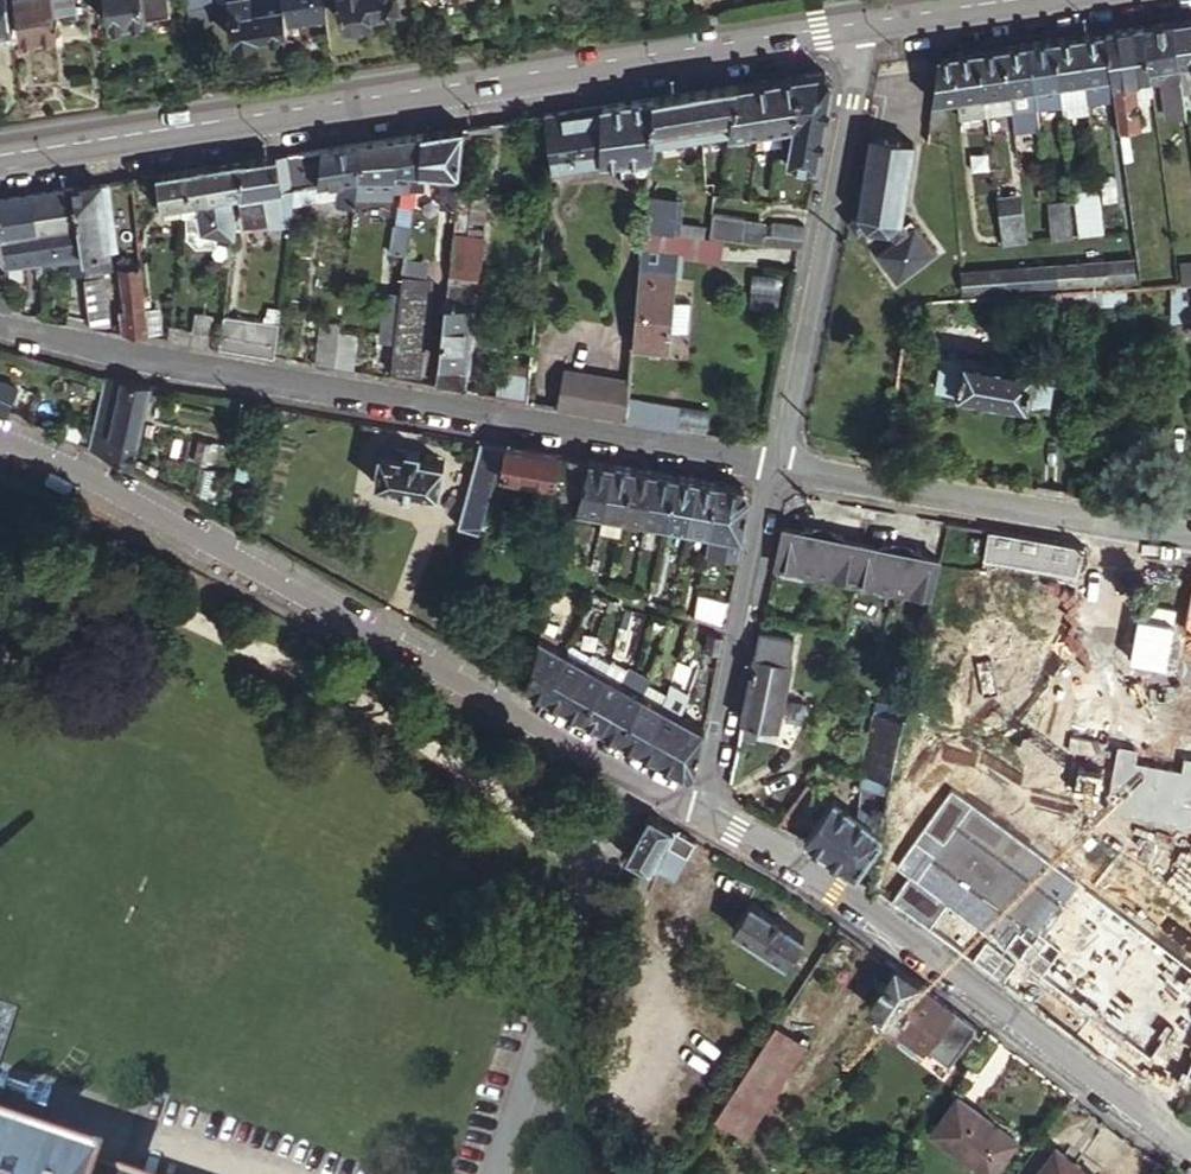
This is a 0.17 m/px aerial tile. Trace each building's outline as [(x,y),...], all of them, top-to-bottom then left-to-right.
[(2,34),(13,32),(8,0),(0,0),(0,32),(2,34)] [(23,36),(59,30),(55,5),(73,1),(73,0),(17,0),(23,36)] [(111,22),(146,15),(144,0),(107,0),(111,22)] [(146,15),(172,10),(170,0),(144,0),(146,15)] [(235,38),(290,30),(288,19),(319,14),(317,0),(230,0),(235,38)] [(319,14),(327,12),(325,0),(317,0),(319,14)] [(345,21),(371,16),(369,6),(397,2),(397,0),(342,0),(345,21)] [(1174,20),(1179,65),(1190,63),(1190,18),(1174,20)] [(1179,65),(1174,20),(1144,24),(1149,68),(1150,77),(1151,83),(1162,82),(1166,119),(1185,116),(1179,65)] [(1149,68),(1144,24),(1104,30),(1110,75),(1111,82),(1133,79),(1150,77),(1149,68)] [(1110,75),(1104,30),(1080,34),(1086,79),(1110,75)] [(1086,79),(1080,34),(1053,38),(1059,82),(1061,104),(1089,101),(1086,79)] [(1027,41),(1032,85),(1059,82),(1053,38),(1027,41)] [(1003,45),(1008,88),(1032,85),(1027,41),(1003,45)] [(977,49),(983,91),(1008,88),(1003,45),(977,49)] [(977,49),(951,53),(956,95),(983,91),(977,49)] [(951,53),(938,54),(932,97),(943,96),(956,95),(951,53)] [(823,76),(795,78),(796,85),(797,90),(798,92),(798,94),(798,97),(798,105),(798,109),(796,117),(790,115),(789,123),(794,123),(786,160),(816,166),(833,80),(823,76)] [(1133,79),(1111,82),(1117,131),(1127,130),(1139,129),(1135,98),(1152,96),(1151,83),(1150,77),(1133,79)] [(796,85),(795,78),(766,81),(762,127),(784,125),(789,123),(790,115),(796,117),(798,109),(798,105),(798,97),(798,94),(798,92),(797,90),(796,85)] [(766,81),(735,85),(730,118),(728,132),(729,132),(762,127),(766,81)] [(1059,82),(1032,85),(1035,107),(1061,104),(1059,82)] [(730,118),(735,85),(702,90),(702,102),(703,122),(720,119),(730,118)] [(1032,85),(1008,88),(1011,110),(1035,107),(1032,85)] [(1008,88),(983,91),(985,113),(1011,110),(1008,88)] [(702,90),(651,96),(649,128),(661,127),(686,124),(703,122),(702,102),(702,90)] [(983,91),(956,95),(959,116),(985,113),(983,91)] [(649,128),(651,96),(600,104),(597,160),(619,160),(647,159),(648,146),(649,128)] [(947,123),(943,96),(932,97),(928,126),(947,123)] [(600,104),(541,113),(548,155),(547,167),(597,160),(600,104)] [(1011,110),(1013,129),(1037,127),(1035,107),(1011,110)] [(720,119),(720,132),(728,132),(730,118),(720,119)] [(696,132),(697,135),(720,132),(720,119),(703,122),(703,130),(696,132)] [(687,136),(697,135),(696,132),(703,130),(703,122),(686,124),(687,136)] [(687,136),(686,124),(661,127),(660,147),(687,136)] [(456,174),(461,125),(419,131),(415,173),(426,174),(446,175),(456,174)] [(649,128),(648,146),(660,147),(661,127),(649,128)] [(1127,130),(1117,131),(1118,138),(1127,137),(1127,130)] [(419,131),(360,141),(361,180),(397,181),(398,173),(411,173),(415,173),(419,131)] [(906,231),(900,223),(898,219),(911,144),(871,137),(857,212),(846,220),(857,235),(867,226),(887,230),(893,239),(895,240),(906,231)] [(361,180),(360,141),(296,150),(301,180),(338,175),(342,194),(342,196),(360,195),(361,180)] [(296,150),(284,152),(293,176),(293,177),(291,201),(342,194),(338,175),(301,180),(296,150)] [(284,152),(244,159),(240,189),(244,210),(267,206),(264,182),(293,176),(284,152)] [(240,189),(244,159),(203,165),(209,196),(190,199),(189,207),(186,207),(184,213),(189,212),(188,218),(187,234),(197,238),(215,235),(217,226),(234,229),(240,189)] [(645,172),(647,159),(619,160),(619,172),(645,172)] [(209,196),(203,165),(157,172),(162,203),(190,199),(209,196)] [(398,173),(397,181),(395,191),(403,192),(409,192),(411,173),(398,173)] [(415,173),(411,173),(409,192),(415,193),(423,193),(426,174),(415,173)] [(453,200),(454,191),(456,174),(446,175),(443,199),(447,199),(453,200)] [(270,224),(288,221),(291,201),(293,177),(293,176),(264,182),(267,206),(270,224)] [(360,195),(359,198),(394,200),(395,191),(397,181),(361,180),(360,195)] [(98,181),(72,186),(80,251),(81,268),(82,270),(100,269),(110,267),(98,181)] [(1020,184),(1014,185),(1020,235),(1026,235),(1020,184)] [(1014,185),(995,187),(1002,237),(1020,235),(1014,185)] [(72,186),(28,193),(35,257),(64,253),(80,251),(72,186)] [(1078,233),(1102,232),(1099,188),(1074,190),(1078,233)] [(484,194),(454,191),(453,200),(452,207),(450,231),(480,235),(484,194)] [(409,192),(403,192),(400,209),(412,211),(415,193),(409,192)] [(1,255),(2,262),(35,257),(28,193),(0,197),(0,248),(1,255)] [(678,197),(644,193),(642,215),(641,228),(657,230),(675,232),(678,197)] [(1065,198),(1046,200),(1051,232),(1070,230),(1065,198)] [(189,207),(190,199),(162,203),(164,215),(184,213),(186,207),(189,207)] [(400,209),(395,228),(410,231),(412,211),(400,209)] [(716,215),(711,215),(709,230),(733,234),(737,218),(716,215)] [(708,235),(761,242),(764,227),(762,220),(745,218),(737,218),(733,234),(709,230),(708,235)] [(932,250),(908,218),(900,223),(906,231),(895,240),(893,239),(875,253),(896,277),(932,250)] [(801,241),(804,224),(775,221),(772,221),(764,227),(761,242),(800,247),(801,241)] [(391,255),(397,256),(406,257),(410,231),(395,228),(394,237),(391,255)] [(657,230),(641,228),(639,249),(655,251),(657,230)] [(655,251),(667,252),(686,252),(687,233),(685,233),(675,232),(657,230),(655,251)] [(477,262),(480,235),(450,231),(447,259),(466,260),(477,262)] [(639,249),(633,347),(667,349),(674,268),(667,267),(667,252),(655,251),(639,249)] [(80,251),(64,253),(66,270),(81,268),(80,251)] [(1132,273),(1129,254),(1109,256),(1111,275),(1132,273)] [(395,264),(405,266),(405,262),(406,257),(397,256),(395,264)] [(1082,259),(1084,278),(1111,275),(1109,256),(1082,259)] [(466,260),(447,259),(445,279),(464,281),(466,260)] [(1056,262),(1058,281),(1084,278),(1082,259),(1056,262)] [(1190,280),(1190,259),(1180,260),(1182,281),(1190,280)] [(474,282),(477,262),(466,260),(464,281),(474,282)] [(405,266),(403,278),(425,282),(428,266),(405,262),(405,266)] [(1030,264),(1033,283),(1058,281),(1056,262),(1030,264)] [(1006,268),(1009,285),(1033,283),(1030,264),(1006,268)] [(142,291),(139,266),(120,269),(123,293),(142,291)] [(980,270),(983,288),(1009,285),(1006,268),(980,270)] [(100,269),(82,270),(83,280),(101,278),(100,269)] [(980,270),(959,272),(958,272),(960,290),(961,290),(983,288),(980,270)] [(83,280),(89,326),(108,330),(101,278),(83,280)] [(394,342),(390,374),(417,379),(431,283),(425,282),(403,278),(394,342)] [(445,279),(437,368),(465,372),(470,322),(473,293),(474,282),(464,281),(445,279)] [(1174,281),(1172,282),(1172,322),(1190,320),(1190,285),(1190,280),(1182,281),(1174,281)] [(119,312),(120,332),(147,337),(142,291),(123,293),(124,311),(119,312)] [(490,295),(473,293),(470,322),(486,325),(490,295)] [(192,330),(189,345),(209,348),(213,317),(194,315),(192,330)] [(168,325),(165,340),(183,343),(186,329),(187,317),(179,316),(177,326),(169,324),(168,325)] [(222,316),(218,350),(273,359),(277,325),(222,316)] [(186,329),(183,343),(189,345),(192,330),(186,329)] [(338,370),(342,333),(321,331),(316,366),(338,370)] [(361,335),(342,333),(338,370),(357,374),(361,335)] [(1048,407),(1053,372),(1033,368),(1033,366),(1006,363),(1006,360),(990,358),(988,360),(963,356),(963,357),(941,354),(936,387),(957,391),(959,394),(984,398),(985,400),(999,403),(1001,401),(1028,405),(1029,404),(1048,407)] [(559,367),(553,409),(623,419),(627,392),(629,377),(559,367)] [(526,405),(529,373),(499,370),(495,400),(526,405)] [(0,378),(0,409),(5,411),(15,385),(0,378)] [(96,412),(113,416),(120,383),(103,379),(96,412)] [(147,384),(121,379),(120,383),(113,416),(105,457),(133,470),(147,384)] [(627,392),(623,419),(676,427),(681,400),(627,392)] [(96,412),(88,449),(105,457),(113,416),(96,412)] [(252,476),(262,442),(249,439),(239,472),(244,473),(250,476),(252,476)] [(505,450),(474,444),(469,474),(494,478),(500,478),(505,450)] [(505,450),(500,478),(551,488),(556,459),(505,450)] [(438,494),(443,466),(418,461),(419,455),(403,452),(402,458),(376,454),(371,482),(438,494)] [(559,489),(567,461),(556,459),(551,488),(559,489)] [(574,514),(589,464),(567,461),(559,489),(551,521),(571,527),(574,514)] [(612,467),(589,464),(574,514),(602,517),(603,511),(612,467)] [(603,511),(602,517),(626,520),(626,518),(635,470),(612,467),(603,511)] [(626,518),(626,520),(647,523),(656,472),(635,470),(626,518)] [(647,523),(667,526),(676,475),(656,472),(647,523)] [(247,484),(250,476),(244,473),(241,481),(247,484)] [(486,506),(494,478),(469,474),(464,502),(486,506)] [(676,475),(667,526),(688,528),(698,479),(676,475)] [(710,531),(719,482),(698,479),(688,528),(710,531)] [(710,531),(741,535),(748,495),(743,485),(719,482),(710,531)] [(460,526),(478,530),(486,506),(464,502),(460,526)] [(626,520),(602,517),(601,521),(599,528),(622,533),(626,520)] [(772,562),(855,579),(864,541),(842,536),(843,530),(803,522),(801,527),(780,523),(772,562)] [(1075,571),(1079,544),(987,527),(983,554),(1006,558),(1001,596),(1051,603),(1056,568),(1075,571)] [(864,541),(855,579),(929,595),(938,556),(919,553),(920,546),(880,538),(877,543),(864,541)] [(1006,558),(983,554),(976,592),(1001,596),(1006,558)] [(580,581),(561,574),(557,587),(576,594),(580,581)] [(559,625),(561,618),(566,597),(552,592),(545,621),(559,625)] [(711,623),(724,626),(726,609),(715,606),(711,623)] [(791,639),(758,632),(741,717),(760,721),(779,725),(792,660),(787,660),(791,639)] [(719,651),(722,636),(710,633),(707,648),(719,651)] [(539,638),(526,686),(564,708),(587,664),(539,638)] [(796,640),(791,639),(787,660),(792,660),(796,640)] [(1132,699),(1142,663),(1107,653),(1096,689),(1080,684),(1065,739),(1100,745),(1114,695),(1132,699)] [(1142,663),(1132,699),(1114,695),(1100,745),(1165,756),(1177,713),(1190,716),(1190,676),(1142,663)] [(587,664),(564,708),(582,718),(598,686),(604,673),(587,664)] [(626,685),(604,673),(598,686),(582,718),(601,729),(625,686),(626,685)] [(631,675),(626,685),(643,694),(649,684),(631,675)] [(649,684),(643,694),(662,704),(667,694),(649,684)] [(643,694),(626,685),(625,686),(601,729),(621,740),(636,709),(643,694)] [(662,704),(643,694),(636,709),(621,740),(638,750),(662,704)] [(902,720),(903,711),(905,705),(894,703),(891,718),(902,720)] [(657,759),(681,714),(662,704),(638,750),(657,759)] [(706,727),(681,714),(657,759),(685,775),(698,769),(706,727)] [(902,720),(891,718),(873,714),(868,743),(865,756),(893,760),(902,720)] [(760,721),(741,717),(738,732),(757,736),(760,721)] [(779,725),(760,721),(757,736),(776,739),(779,725)] [(1100,745),(1065,739),(1044,818),(1099,834),(1154,849),(1162,824),(1148,819),(1085,802),(1100,745)] [(1165,756),(1100,745),(1085,802),(1148,819),(1165,756)] [(862,774),(890,779),(893,760),(865,756),(862,774)] [(861,789),(865,791),(887,794),(890,779),(862,774),(859,789),(861,789)] [(887,794),(865,791),(863,802),(885,806),(887,794)] [(832,801),(806,841),(831,860),(857,819),(855,819),(832,801)] [(644,822),(625,854),(641,863),(648,867),(671,825),(649,812),(644,822)] [(870,829),(880,836),(883,815),(873,813),(870,829)] [(857,819),(831,860),(855,877),(860,868),(867,857),(880,836),(870,829),(857,819)] [(648,867),(641,863),(628,896),(647,904),(656,879),(662,863),(668,844),(675,827),(671,825),(648,867)] [(694,837),(675,827),(668,844),(687,853),(694,837)] [(1099,834),(1083,898),(1190,928),(1190,860),(1154,849),(1099,834)] [(668,844),(662,863),(678,872),(687,853),(668,844)] [(875,863),(867,857),(860,868),(872,878),(875,863)] [(662,863),(656,879),(671,886),(678,872),(662,863)] [(806,937),(753,902),(735,930),(786,965),(806,937)] [(920,984),(895,966),(870,1004),(895,1023),(920,984)] [(972,1033),(977,1027),(920,984),(895,1023),(905,1030),(949,1064),(972,1033)] [(0,999),(0,1063),(0,1062),(19,1005),(0,999)] [(905,1030),(895,1023),(883,1029),(882,1031),(901,1045),(906,1039),(901,1035),(905,1030)] [(802,1046),(771,1026),(712,1115),(744,1135),(802,1046)] [(984,1032),(977,1027),(972,1033),(979,1038),(984,1032)] [(957,1097),(931,1133),(986,1173),(991,1173),(1015,1140),(957,1097)] [(45,1111),(27,1106),(26,1108),(23,1118),(22,1120),(40,1126),(45,1111)] [(0,1141),(0,1173),(97,1173),(0,1141)] [(1059,1148),(1039,1173),(1094,1173),(1059,1148)]
